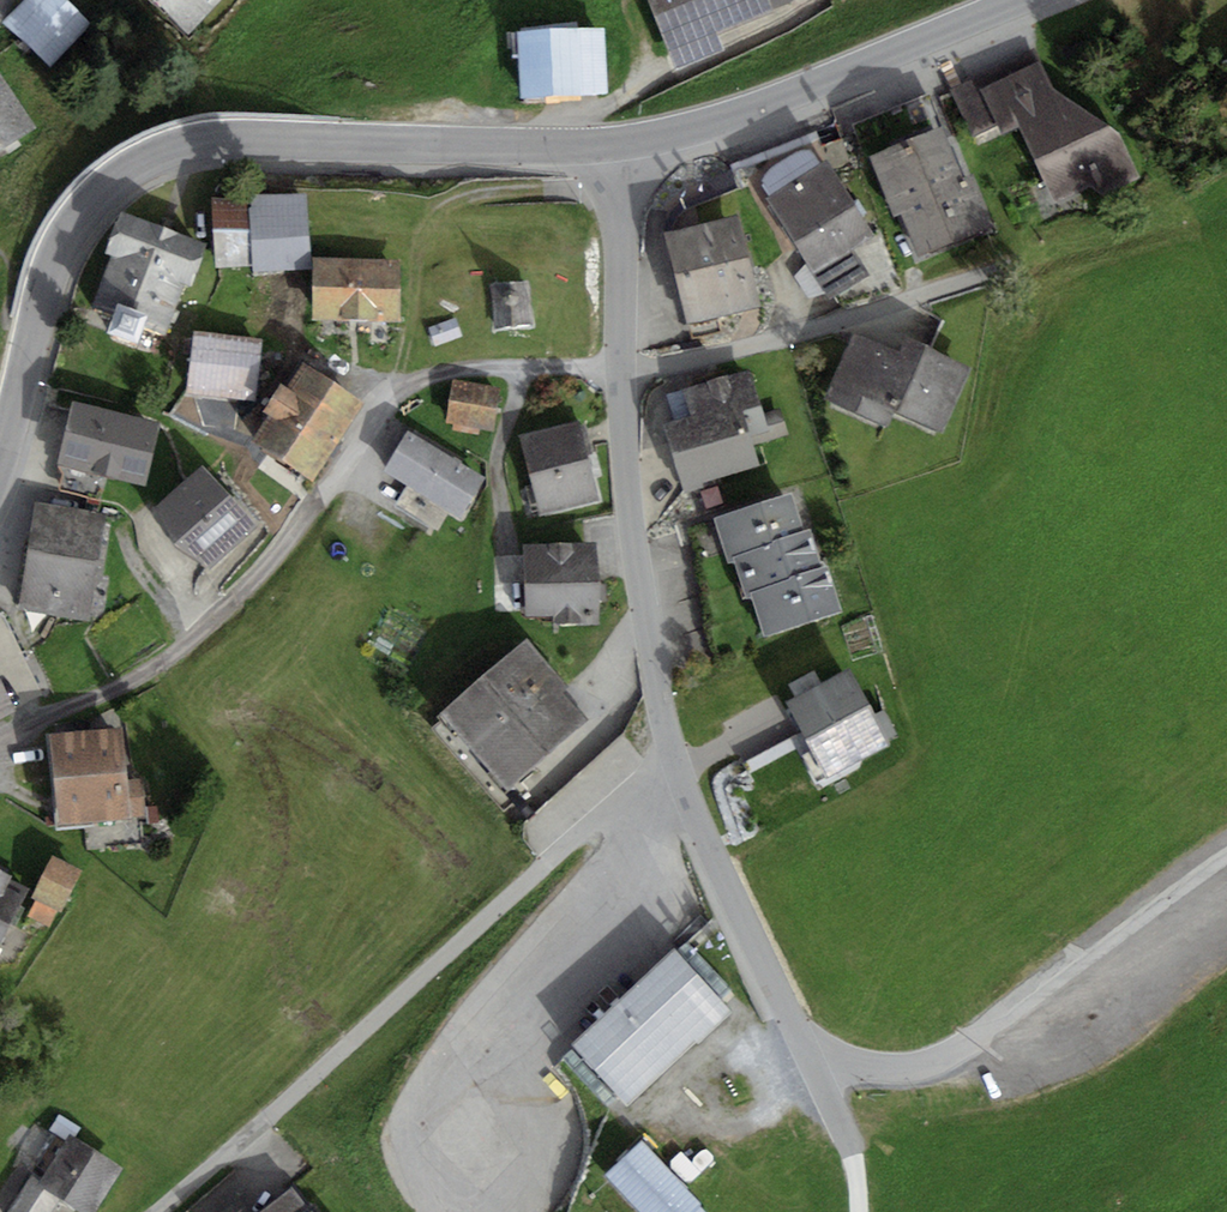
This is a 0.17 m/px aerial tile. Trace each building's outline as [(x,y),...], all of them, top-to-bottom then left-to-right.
[(12,31),(58,74),(98,32),(64,0),(42,0),(12,31)] [(194,45),(233,0),(140,0),(194,45)] [(679,82),(728,62),(721,44),(788,17),(781,0),(646,0),(679,82)] [(607,36),(518,42),(522,104),(611,98),(607,36)] [(0,78),(0,164),(41,137),(1,77),(0,78)] [(1087,109),(1012,142),(1048,224),(1145,182),(1126,140),(1087,109)] [(943,137),(872,164),(894,222),(904,218),(922,263),(982,240),(943,137)] [(831,166),(768,206),(814,277),(876,238),(831,166)] [(305,199),(249,202),(253,280),(309,277),(305,199)] [(243,210),(211,211),(214,272),(246,270),(243,210)] [(735,217),(666,236),(692,327),(761,307),(735,217)] [(196,257),(115,230),(88,311),(169,337),(196,257)] [(857,261),(824,282),(831,294),(864,273),(857,261)] [(400,271),(316,271),(316,332),(400,332),(400,271)] [(531,281),(493,283),(496,333),(534,330),(531,281)] [(456,314),(430,325),(439,347),(466,336),(456,314)] [(263,341),(193,334),(187,398),(256,405),(263,341)] [(901,364),(853,342),(823,407),(893,439),(901,422),(942,441),(972,374),(909,345),(901,364)] [(359,413),(300,374),(275,412),(334,451),(359,413)] [(499,388),(454,382),(448,426),(493,432),(499,388)] [(743,409),(667,432),(687,497),(763,473),(743,409)] [(334,451),(275,412),(250,450),(309,489),(334,451)] [(158,433),(68,413),(54,474),(144,494),(158,433)] [(583,430),(521,448),(542,520),(604,502),(583,430)] [(421,506),(446,464),(406,441),(381,482),(421,506)] [(461,529),(486,488),(446,464),(421,506),(461,529)] [(207,476),(156,516),(203,576),(255,537),(207,476)] [(798,499),(721,526),(765,651),(842,624),(798,499)] [(109,523),(40,511),(23,613),(92,625),(109,523)] [(601,551),(525,552),(526,620),(602,619),(601,551)] [(531,649),(443,724),(507,798),(595,722),(531,649)] [(0,653),(0,719),(32,702),(4,651),(0,653)] [(849,673),(786,708),(827,782),(889,747),(849,673)] [(123,737),(52,742),(59,831),(149,824),(147,788),(127,790),(123,737)] [(83,880),(52,866),(33,906),(64,921),(83,880)] [(0,887),(0,944),(21,897),(0,887)] [(679,961),(576,1056),(629,1114),(733,1019),(679,961)] [(19,1211),(104,1211),(125,1175),(62,1139),(19,1211)] [(643,1154),(608,1186),(632,1211),(698,1211),(661,1173),(643,1154)] [(247,1211),(322,1211),(292,1175),(247,1211)]
